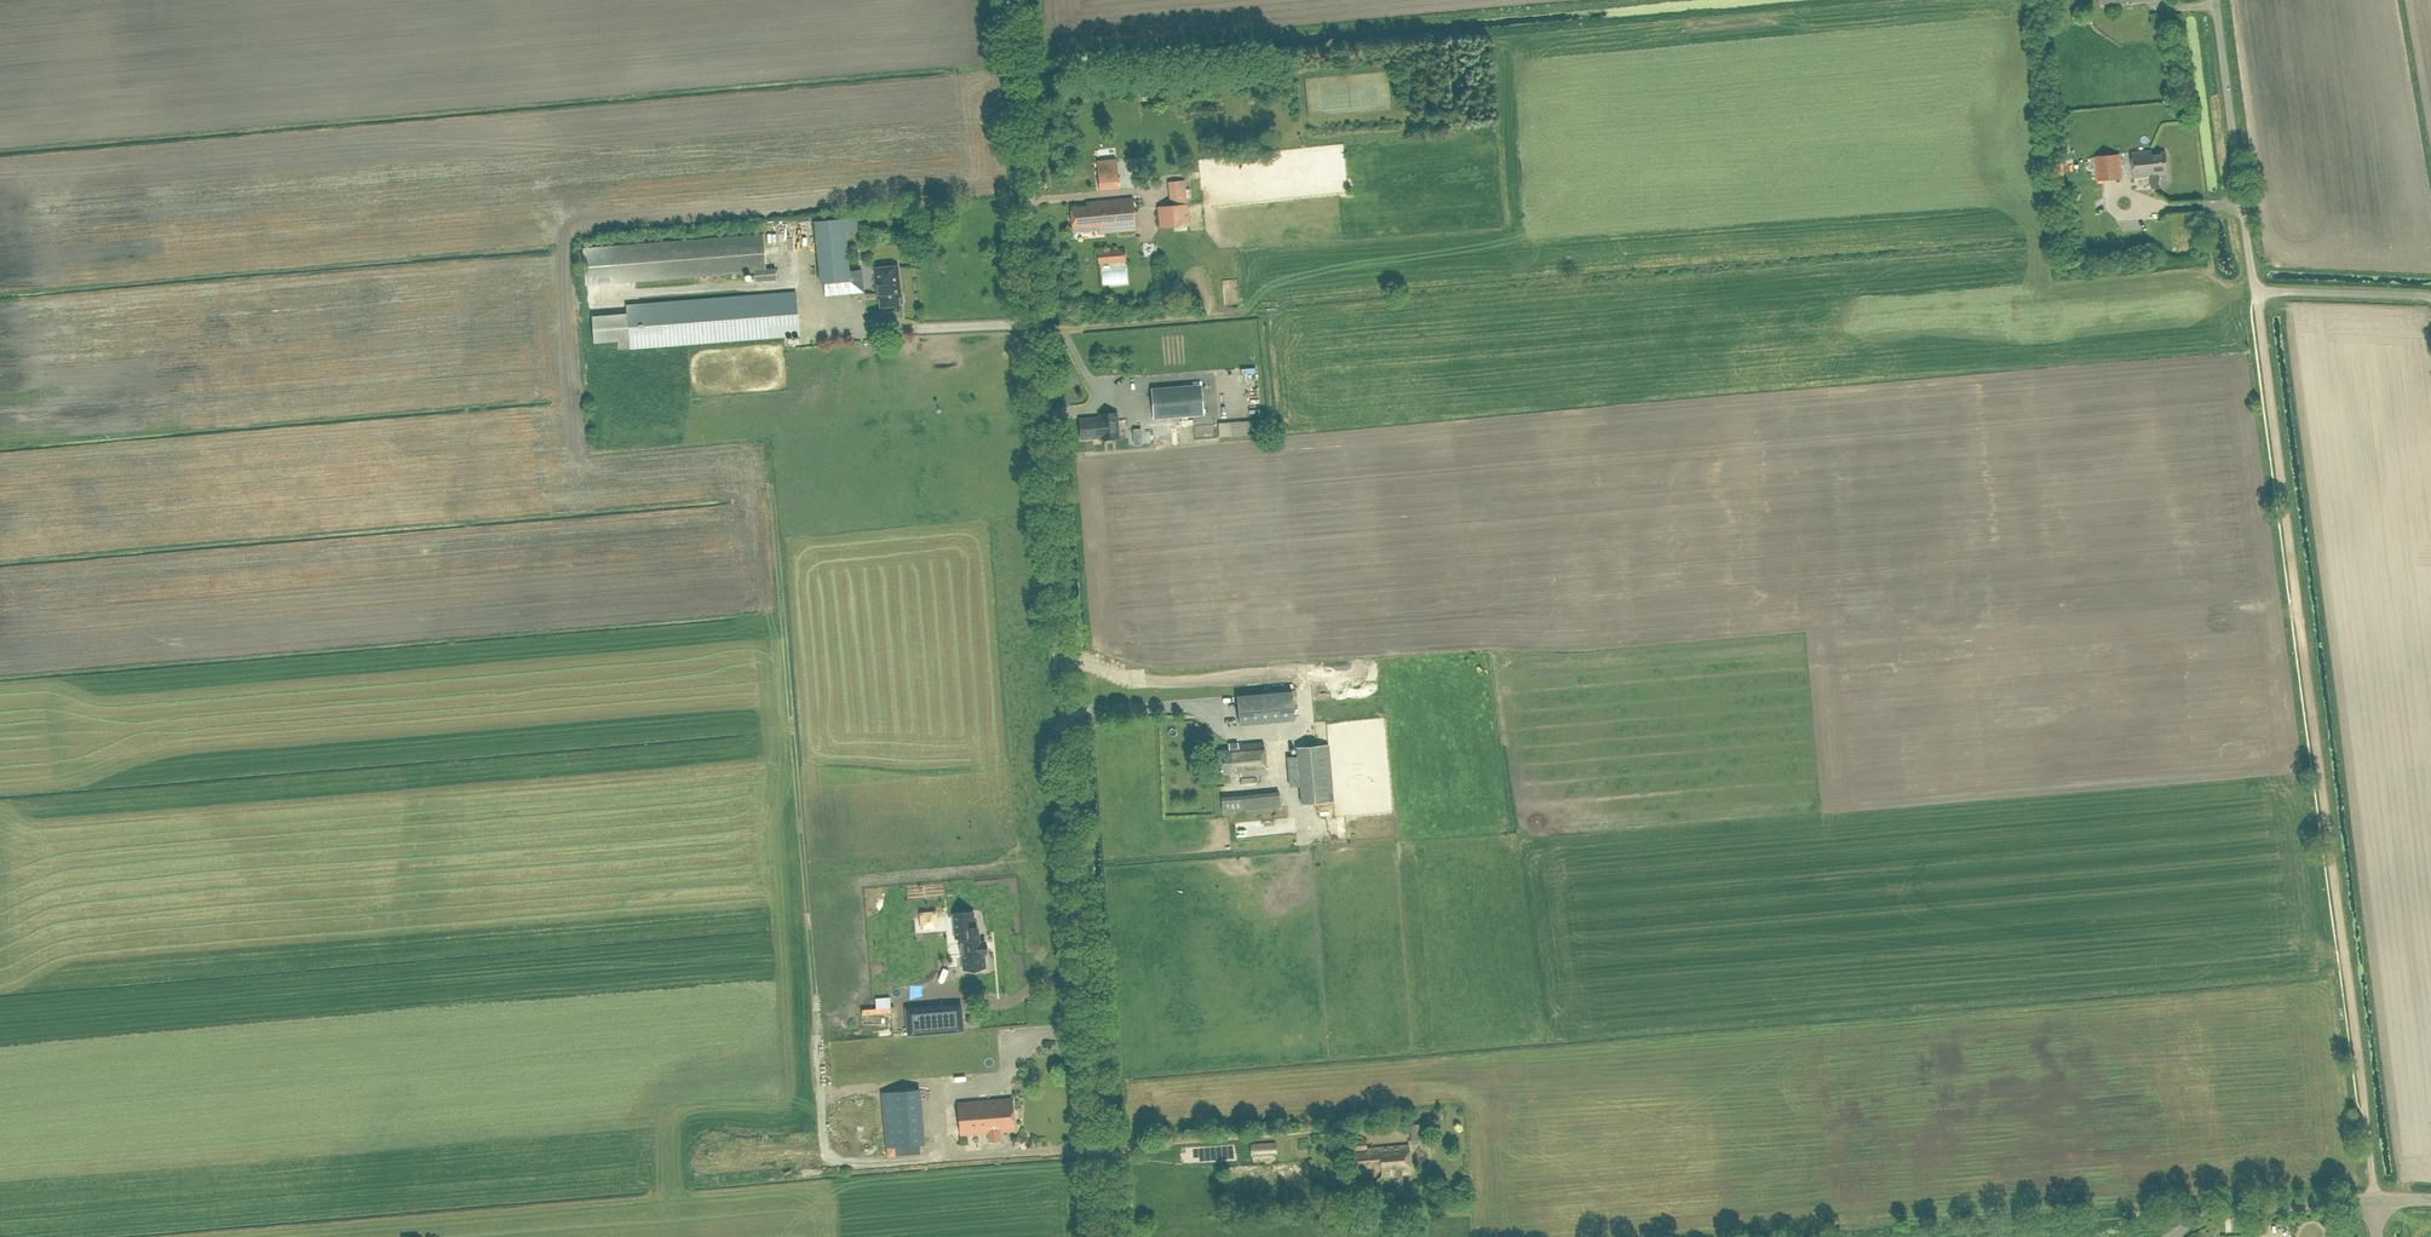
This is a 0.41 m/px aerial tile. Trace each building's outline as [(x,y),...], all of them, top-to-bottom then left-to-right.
[(2082,17),(2090,16),(2089,6),(2081,7),(2082,17)] [(2160,187),(2158,174),(2167,173),(2165,152),(2154,153),(2153,150),(2131,152),(2133,176),(2150,175),(2151,188),(2160,187)] [(2122,178),(2119,153),(2094,155),(2096,180),(2122,178)] [(1099,190),(1119,188),(1116,158),(1096,160),(1099,190)] [(1159,227),(1189,225),(1185,180),(1167,182),(1170,205),(1157,206),(1159,227)] [(1133,196),(1086,200),(1086,204),(1070,205),(1072,227),(1073,227),(1074,231),(1099,229),(1099,232),(1136,229),(1133,196)] [(846,230),(859,229),(858,217),(816,221),(822,282),(851,279),(846,230)] [(2123,222),(2116,228),(2121,233),(2128,227),(2123,222)] [(798,227),(790,229),(793,239),(801,236),(798,227)] [(585,284),(599,283),(598,279),(610,278),(611,282),(754,271),(754,280),(775,279),(775,268),(765,269),(762,235),(582,249),(585,284)] [(1098,263),(1125,260),(1124,248),(1096,250),(1098,263)] [(903,296),(900,292),(897,265),(873,267),(876,297),(879,297),(880,306),(899,305),(899,303),(901,303),(903,301),(903,296)] [(1105,270),(1106,286),(1131,285),(1130,269),(1105,270)] [(583,307),(593,307),(592,292),(582,292),(583,307)] [(627,305),(628,313),(592,316),(594,342),(630,339),(630,347),(798,334),(795,292),(627,305)] [(1154,418),(1203,414),(1200,385),(1152,389),(1154,418)] [(1098,417),(1079,419),(1080,440),(1100,439),(1100,440),(1119,438),(1118,412),(1098,413),(1098,417)] [(1236,695),(1237,716),(1294,713),(1293,690),(1254,692),(1255,694),(1236,695)] [(1152,701),(1143,702),(1144,710),(1153,709),(1152,701)] [(1237,745),(1228,746),(1229,749),(1217,750),(1219,773),(1240,772),(1240,776),(1266,774),(1263,742),(1237,744),(1237,745)] [(1329,744),(1296,747),(1301,804),(1334,801),(1329,744)] [(1280,807),(1279,791),(1221,796),(1222,812),(1242,810),(1280,807)] [(1298,829),(1298,817),(1277,816),(1277,828),(1298,829)] [(973,911),(953,912),(955,936),(960,936),(963,968),(984,966),(983,952),(986,952),(985,940),(978,940),(977,926),(974,927),(973,911)] [(960,1006),(906,1010),(906,1011),(908,1035),(962,1030),(963,1030),(961,1006),(960,1006)] [(958,1089),(979,1087),(979,1081),(957,1083),(958,1089)] [(960,1134),(1014,1130),(1011,1099),(957,1103),(960,1134)] [(888,1136),(889,1154),(924,1153),(923,1113),(913,1113),(914,1123),(892,1124),(893,1136),(888,1136)] [(1309,1147),(1310,1139),(1302,1138),(1301,1147),(1309,1147)] [(1381,1169),(1381,1175),(1411,1173),(1409,1144),(1365,1147),(1364,1139),(1351,1140),(1353,1171),(1381,1169)] [(1251,1156),(1276,1154),(1275,1142),(1250,1143),(1251,1156)] [(1409,1217),(1430,1215),(1429,1202),(1408,1204),(1409,1217)]
